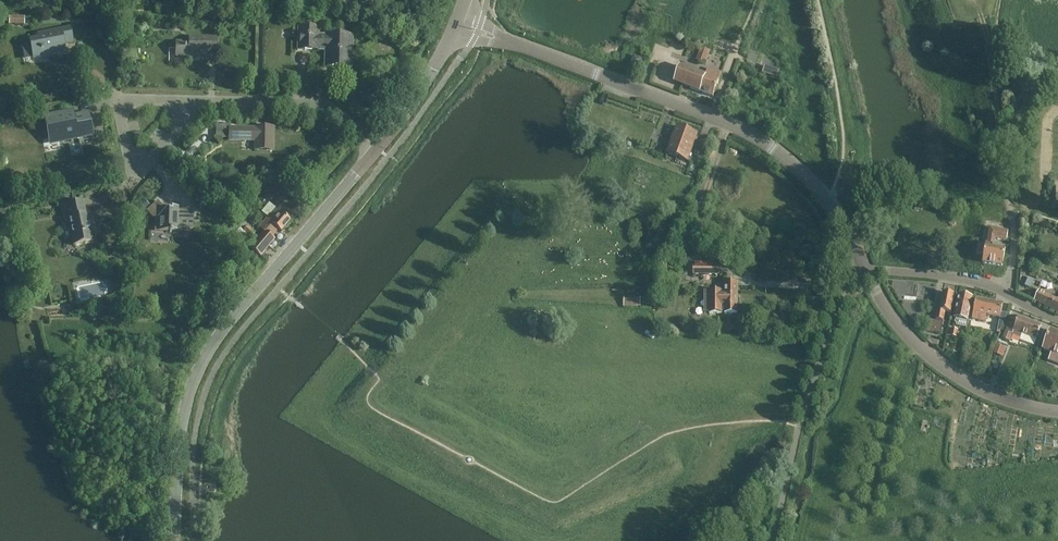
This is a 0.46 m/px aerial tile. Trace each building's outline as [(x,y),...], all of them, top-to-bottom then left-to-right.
[(63,45),(72,43),(69,28),(37,35),(39,43),(30,45),(32,59),(52,55),(52,58),(65,55),(63,45)] [(351,68),(352,37),(319,36),(319,30),(298,29),(297,50),(324,50),(324,67),(351,68)] [(216,54),(216,49),(216,39),(189,39),(188,44),(175,44),(175,56),(193,57),(193,53),(216,54)] [(722,41),(716,57),(726,61),(731,45),(722,41)] [(700,47),(695,60),(705,64),(710,51),(700,47)] [(639,68),(642,61),(634,58),(631,66),(639,68)] [(713,97),(719,80),(721,73),(707,68),(705,75),(680,66),(674,83),(713,97)] [(779,72),(763,67),(761,74),(777,79),(779,72)] [(58,141),(90,134),(86,115),(66,120),(65,114),(46,118),(50,137),(57,136),(58,141)] [(255,129),(255,130),(230,129),(230,126),(217,125),(216,138),(229,139),(229,141),(255,141),(255,151),(272,151),(272,129),(255,129)] [(687,161),(697,134),(677,127),(667,153),(687,161)] [(217,186),(208,179),(205,183),(213,190),(217,186)] [(165,210),(157,201),(146,211),(154,220),(154,232),(171,233),(171,231),(177,232),(177,228),(193,229),(193,211),(178,210),(178,208),(171,207),(171,210),(165,210)] [(88,226),(94,225),(91,214),(86,215),(83,202),(61,206),(63,221),(69,220),(74,247),(92,243),(88,226)] [(281,232),(290,222),(275,209),(259,228),(263,232),(250,248),(259,257),(274,240),(271,238),(278,230),(281,232)] [(249,237),(254,231),(247,226),(242,231),(249,237)] [(1006,240),(1008,231),(989,228),(986,244),(981,244),(980,253),(985,254),(983,263),(1002,266),(1005,248),(994,246),(995,238),(1006,240)] [(692,274),(719,275),(719,266),(692,266),(692,274)] [(1040,270),(1032,266),(1028,274),(1036,278),(1040,270)] [(722,314),(722,312),(725,312),(724,314),(737,314),(737,283),(725,283),(725,292),(722,292),(722,291),(705,291),(705,300),(709,300),(709,314),(722,314)] [(692,291),(684,291),(683,299),(688,299),(688,295),(692,295),(692,291)] [(1039,291),(1034,301),(1057,312),(1057,300),(1039,291)] [(951,313),(955,294),(943,292),(940,311),(937,311),(936,319),(943,321),(945,312),(951,313)] [(967,322),(972,298),(959,295),(954,319),(967,322)] [(1000,318),(1003,304),(976,299),(972,319),(985,321),(986,315),(1000,318)] [(1036,340),(1042,327),(1012,315),(1002,339),(1009,341),(1013,331),(1036,340)] [(927,331),(940,334),(942,323),(929,320),(927,331)] [(958,330),(951,328),(949,336),(956,338),(958,330)] [(1050,330),(1043,350),(1057,355),(1057,333),(1050,330)] [(993,353),(1002,357),(1006,348),(996,344),(993,353)]
